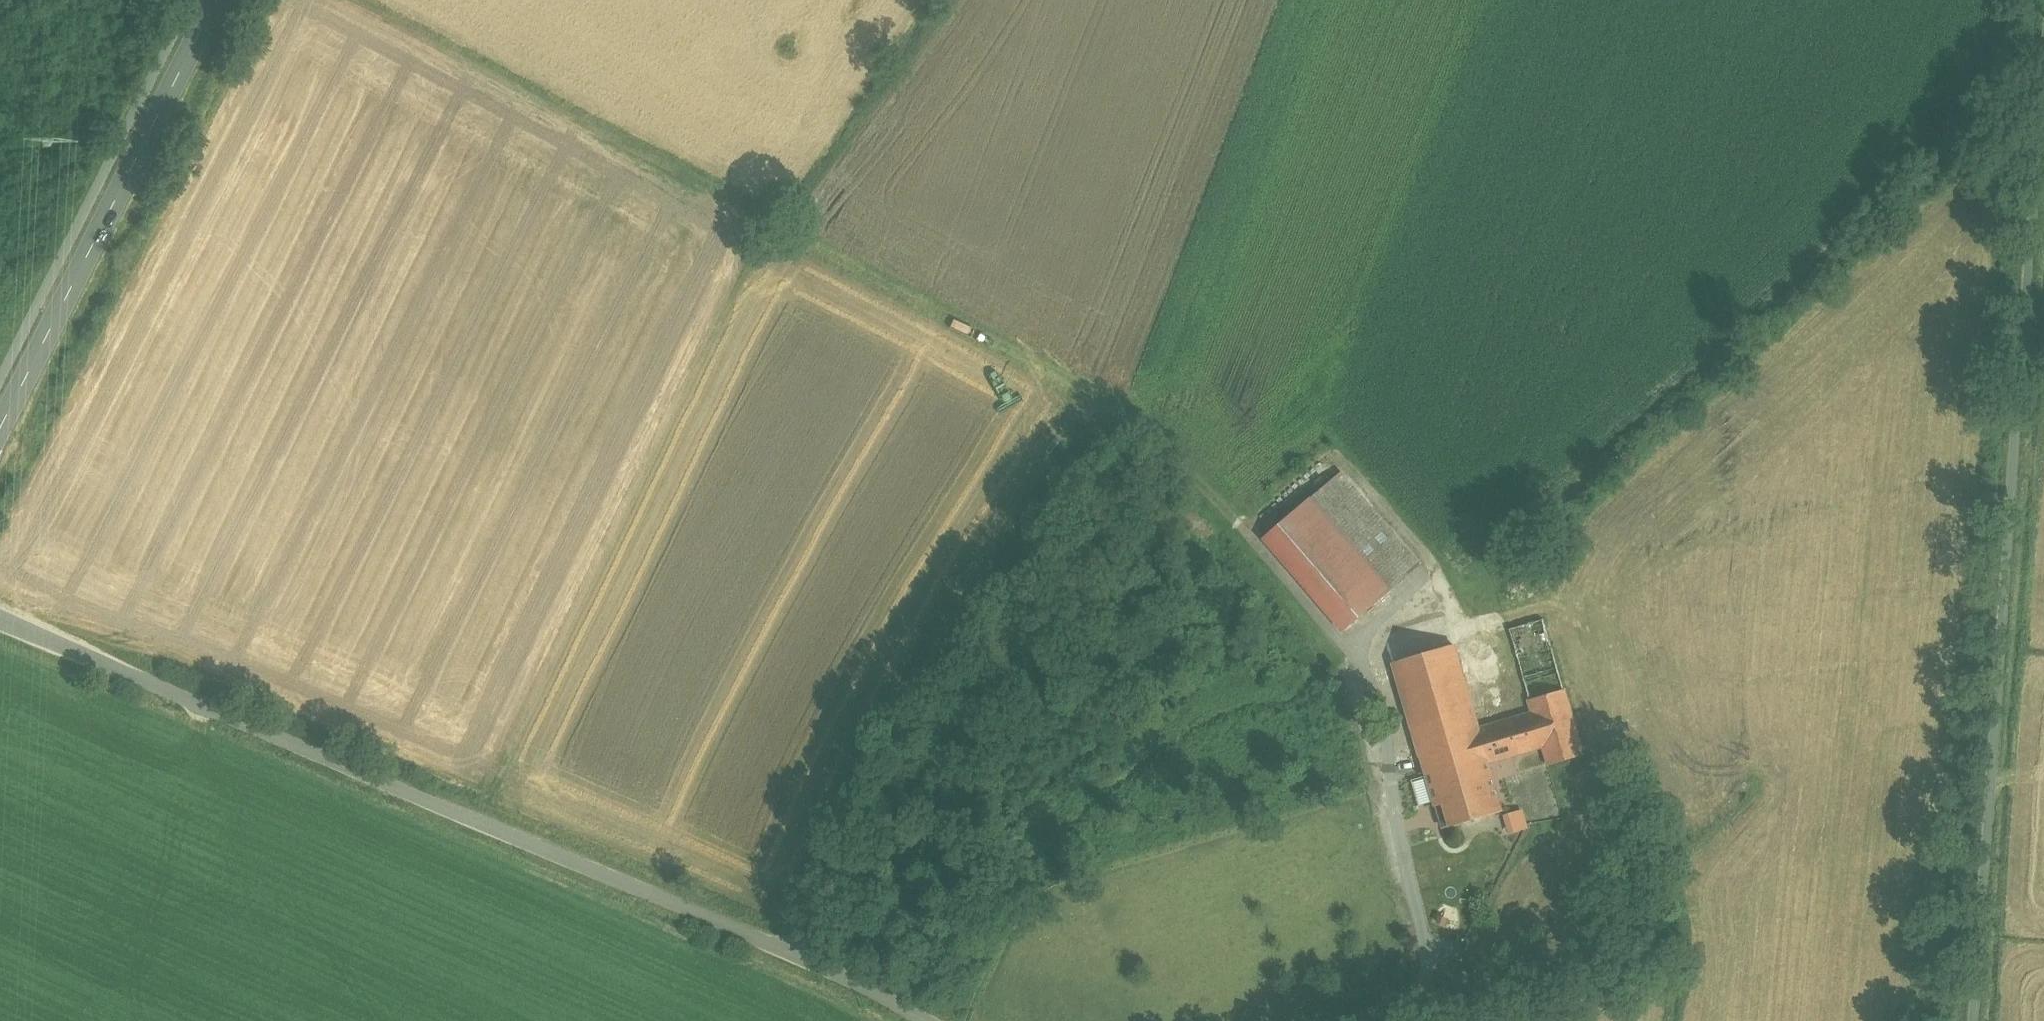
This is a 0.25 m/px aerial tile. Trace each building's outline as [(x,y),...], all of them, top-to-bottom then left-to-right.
[(1420,566),(1343,474),(1264,540),(1341,632),(1420,566)] [(1542,619),(1512,630),(1517,644),(1547,633),(1542,619)] [(1458,651),(1396,668),(1444,835),(1506,817),(1492,768),(1544,754),(1549,771),(1587,760),(1569,695),(1531,706),(1535,717),(1481,733),(1458,651)] [(1533,676),(1539,698),(1566,690),(1560,668),(1533,676)]
